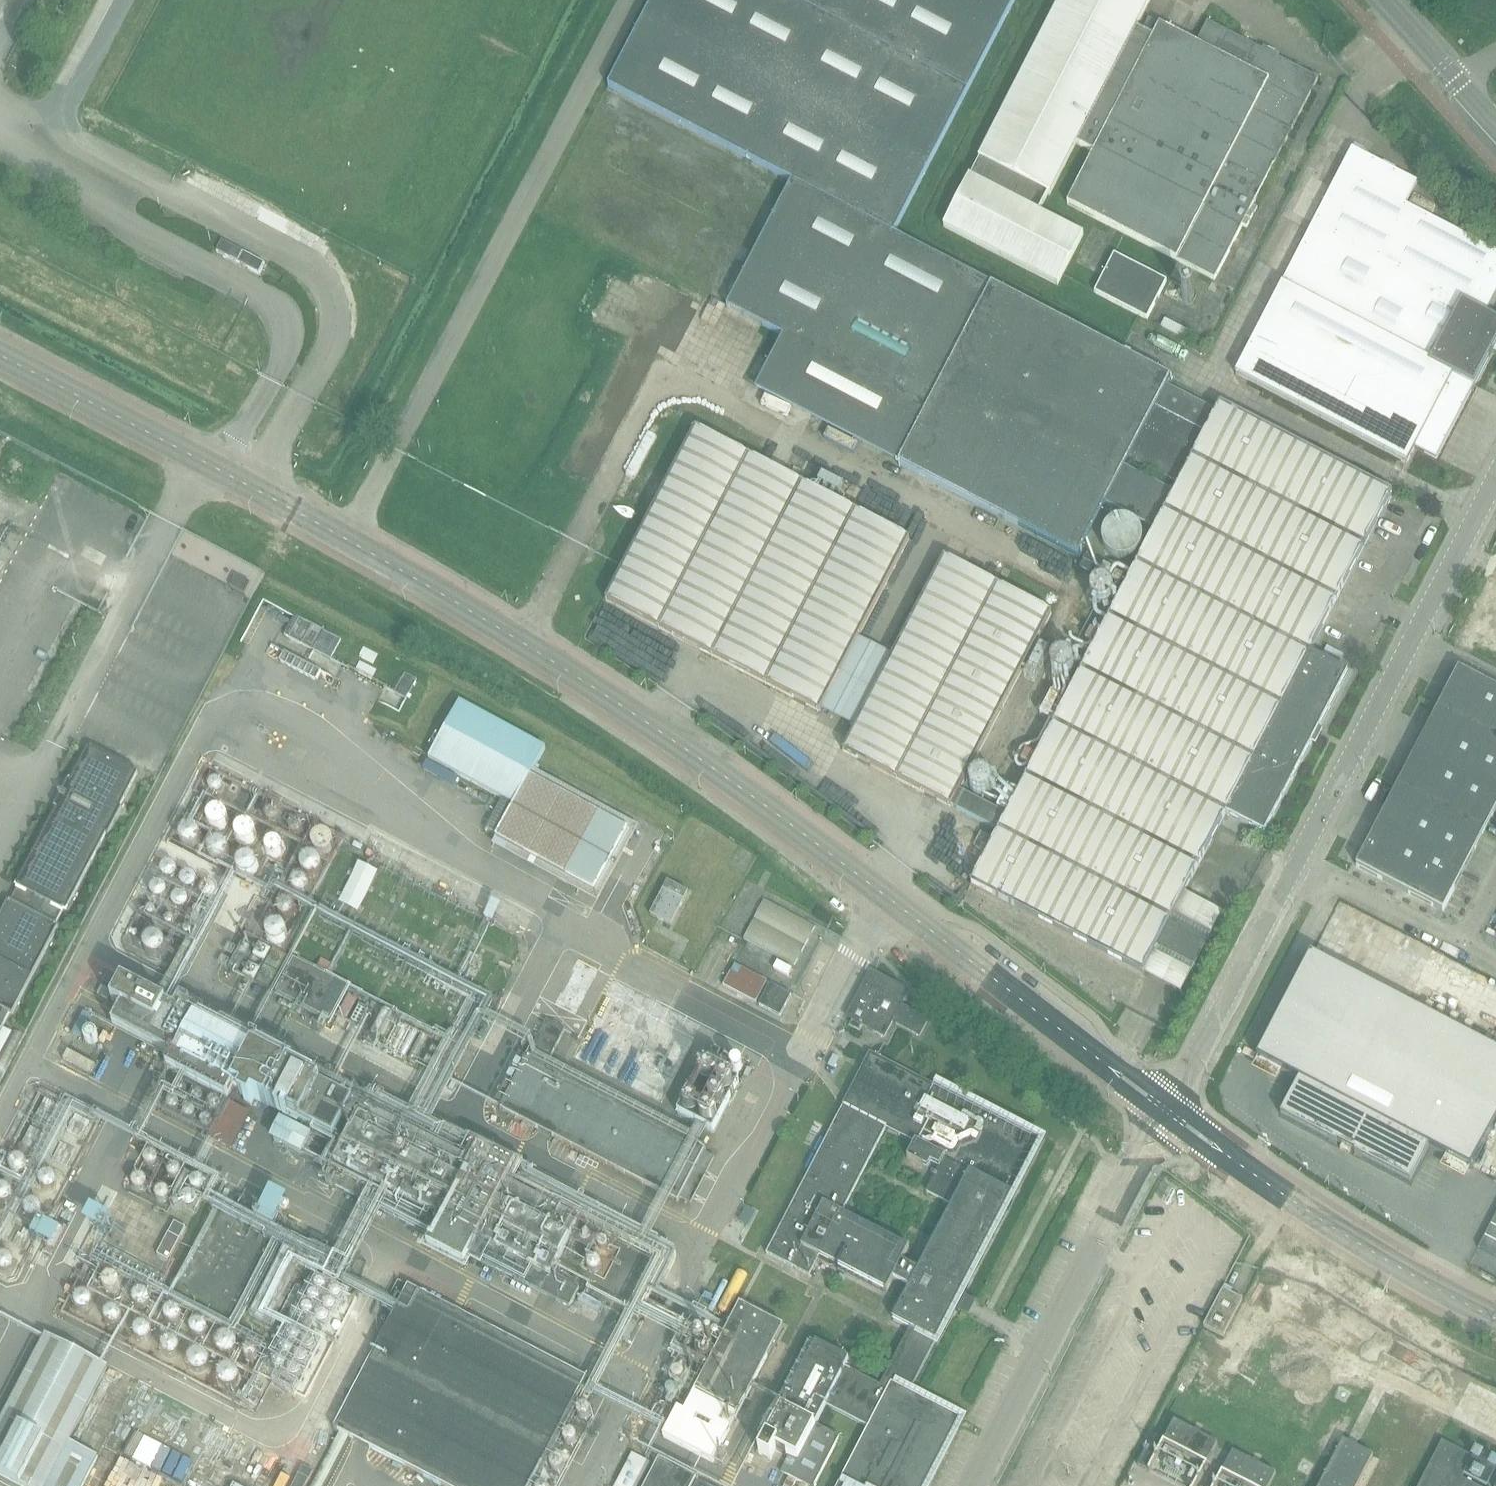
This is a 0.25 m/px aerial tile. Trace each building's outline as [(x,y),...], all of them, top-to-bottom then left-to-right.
[(1143,974),(1226,814),(1264,834),(1348,673),(1310,653),(1392,493),(1220,403),(1217,409),(1167,384),(1171,377),(894,234),(1015,0),(653,0),(608,87),(791,182),(727,307),(783,336),(758,385),(759,386),(763,378),(767,380),(776,395),(784,389),(794,404),(802,399),(812,413),(820,408),(829,422),(838,417),(847,431),(856,426),(865,441),(874,435),(883,450),(891,445),(901,460),(899,464),(1078,557),(1106,502),(1156,527),(1006,816),(959,791),(1051,614),(943,558),(843,751),(998,832),(970,885),(1143,974)] [(1003,153),(1072,183),(1095,130),(1113,138),(1085,202),(1237,269),(1312,97),(1299,91),(1307,73),(1178,16),(1174,24),(1158,16),(1165,0),(1070,0),(1003,153)] [(1257,386),(1407,463),(1414,449),(1436,460),(1495,345),(1495,319),(1485,314),(1495,293),(1495,252),(1405,205),(1417,183),(1352,149),(1235,374),(1257,386)] [(1079,274),(1104,221),(988,164),(962,217),(1079,274)] [(1165,308),(1184,271),(1131,245),(1112,282),(1165,308)] [(228,257),(264,276),(270,265),(233,246),(228,257)] [(1198,283),(1205,287),(1209,281),(1201,277),(1198,283)] [(1179,310),(1175,319),(1204,333),(1208,324),(1179,310)] [(695,428),(605,601),(820,712),(910,540),(695,428)] [(911,493),(894,495),(895,505),(913,503),(911,493)] [(1081,566),(1090,571),(1097,557),(1087,553),(1081,566)] [(1114,597),(1115,593),(1114,588),(1112,585),(1108,582),(1103,580),(1097,581),(1094,584),(1091,588),(1090,593),(1091,597),(1094,602),(1098,604),(1103,605),(1108,604),(1111,601),(1114,597)] [(291,637),(332,658),(342,639),(300,618),(291,637)] [(1443,911),(1495,809),(1495,689),(1458,669),(1356,866),(1443,911)] [(396,692),(407,698),(418,679),(406,673),(396,692)] [(430,758),(501,796),(514,804),(530,775),(546,748),(461,702),(430,758)] [(19,886),(64,910),(65,909),(67,910),(138,773),(137,772),(138,769),(92,746),(91,748),(88,746),(71,781),(69,779),(63,791),(59,792),(60,796),(55,807),(57,808),(17,884),(19,885),(19,886)] [(530,775),(514,804),(497,837),(596,890),(629,830),(530,775)] [(974,846),(984,851),(990,838),(981,832),(974,846)] [(341,843),(322,844),(322,862),(341,861),(341,843)] [(394,877),(369,866),(350,906),(375,917),(394,877)] [(651,914),(658,917),(671,924),(688,892),(668,881),(651,914)] [(13,1013),(59,926),(9,901),(0,917),(0,1006),(13,1013)] [(188,938),(185,921),(165,925),(168,942),(188,938)] [(1311,953),(1257,1058),(1259,1059),(1282,1071),(1299,1080),(1281,1115),(1337,1144),(1338,1143),(1342,1145),(1351,1150),(1355,1152),(1355,1153),(1411,1183),(1429,1147),(1447,1156),(1470,1169),(1472,1169),(1495,1123),(1495,1050),(1311,953)] [(278,993),(331,1020),(345,992),(334,985),(336,980),(295,959),(278,993)] [(794,995),(767,981),(735,965),(731,972),(724,968),(717,982),(756,1002),(756,1003),(783,1017),(794,995)] [(864,989),(858,1002),(850,1018),(853,1020),(850,1025),(860,1030),(863,1024),(885,1036),(892,1021),(920,1035),(928,1020),(901,1005),(909,990),(874,972),(864,989)] [(254,1098),(332,1139),(351,1102),(253,1050),(258,1041),(226,1024),(221,1033),(196,1020),(196,1021),(188,1017),(189,1016),(124,982),(113,1002),(124,1008),(115,1025),(175,1056),(168,1070),(229,1100),(235,1088),(248,1095),(245,1101),(251,1104),(254,1098)] [(547,1020),(528,1055),(527,1058),(520,1054),(495,1102),(502,1106),(501,1109),(678,1201),(680,1197),(691,1203),(715,1157),(704,1151),(706,1148),(547,1065),(565,1029),(547,1020)] [(608,1058),(606,1062),(621,1070),(628,1056),(596,1039),(591,1049),(608,1058)] [(713,1048),(703,1066),(678,1115),(713,1133),(748,1066),(713,1048)] [(836,1485),(925,1485),(960,1418),(910,1392),(1039,1142),(1040,1141),(870,1054),(843,1106),(767,1254),(809,1276),(820,1256),(887,1291),(894,1277),(910,1286),(893,1319),(910,1328),(880,1385),(846,1367),(849,1360),(816,1344),(759,1454),(770,1460),(776,1449),(798,1460),(789,1477),(807,1485),(814,1485),(839,1437),(816,1425),(826,1405),(867,1426),(836,1485)] [(676,1091),(682,1078),(651,1066),(646,1078),(676,1091)] [(578,1220),(508,1184),(507,1183),(516,1166),(480,1147),(471,1165),(365,1109),(328,1181),(434,1236),(428,1247),(465,1266),(470,1255),(541,1292),(569,1307),(579,1288),(551,1273),(578,1220)] [(302,1156),(313,1135),(284,1120),(281,1119),(271,1140),(302,1156)] [(285,1179),(278,1199),(311,1210),(317,1190),(285,1179)] [(69,1234),(77,1219),(61,1211),(53,1225),(69,1234)] [(1485,1236),(1495,1242),(1495,1227),(1491,1225),(1485,1236)] [(1479,1248),(1495,1257),(1495,1242),(1485,1236),(1479,1248)] [(156,1292),(168,1294),(171,1281),(159,1278),(156,1292)] [(385,1307),(395,1311),(408,1286),(398,1281),(385,1307)] [(473,1320),(408,1286),(335,1428),(446,1485),(529,1485),(586,1378),(473,1320)] [(1203,1326),(1223,1337),(1243,1299),(1223,1289),(1203,1326)] [(187,1306),(198,1312),(204,1299),(194,1294),(187,1306)] [(740,1304),(684,1412),(684,1414),(676,1410),(663,1436),(712,1462),(783,1327),(740,1304)] [(145,1349),(153,1332),(138,1325),(130,1342),(145,1349)] [(24,1485),(82,1485),(97,1456),(65,1440),(103,1366),(45,1336),(0,1422),(0,1473),(24,1485)] [(259,1353),(241,1354),(242,1372),(260,1371),(259,1353)] [(194,1413),(183,1439),(153,1427),(162,1406),(141,1397),(123,1440),(206,1473),(218,1443),(205,1438),(212,1420),(194,1413)] [(1164,1441),(1163,1441),(1163,1442),(1207,1465),(1208,1464),(1207,1464),(1217,1444),(1174,1421),(1164,1441)] [(1373,1455),(1343,1440),(1319,1485),(1357,1485),(1373,1455)] [(1462,1479),(1464,1475),(1485,1485),(1487,1485),(1495,1469),(1495,1463),(1476,1452),(1473,1458),(1442,1442),(1419,1485),(1475,1485),(1462,1479)] [(1152,1469),(1151,1469),(1157,1457),(1145,1451),(1138,1465),(1148,1470),(1148,1471),(1150,1472),(1151,1470),(1152,1470),(1152,1469)] [(1223,1473),(1247,1485),(1269,1485),(1276,1474),(1233,1451),(1222,1472),(1222,1471),(1221,1473),(1223,1473)] [(627,1463),(615,1485),(637,1485),(650,1462),(632,1453),(627,1463)] [(277,1483),(233,1461),(227,1473),(253,1485),(275,1485),(277,1483)] [(659,1461),(646,1485),(708,1485),(659,1461)] [(796,1482),(789,1478),(785,1485),(794,1485),(796,1482)]
